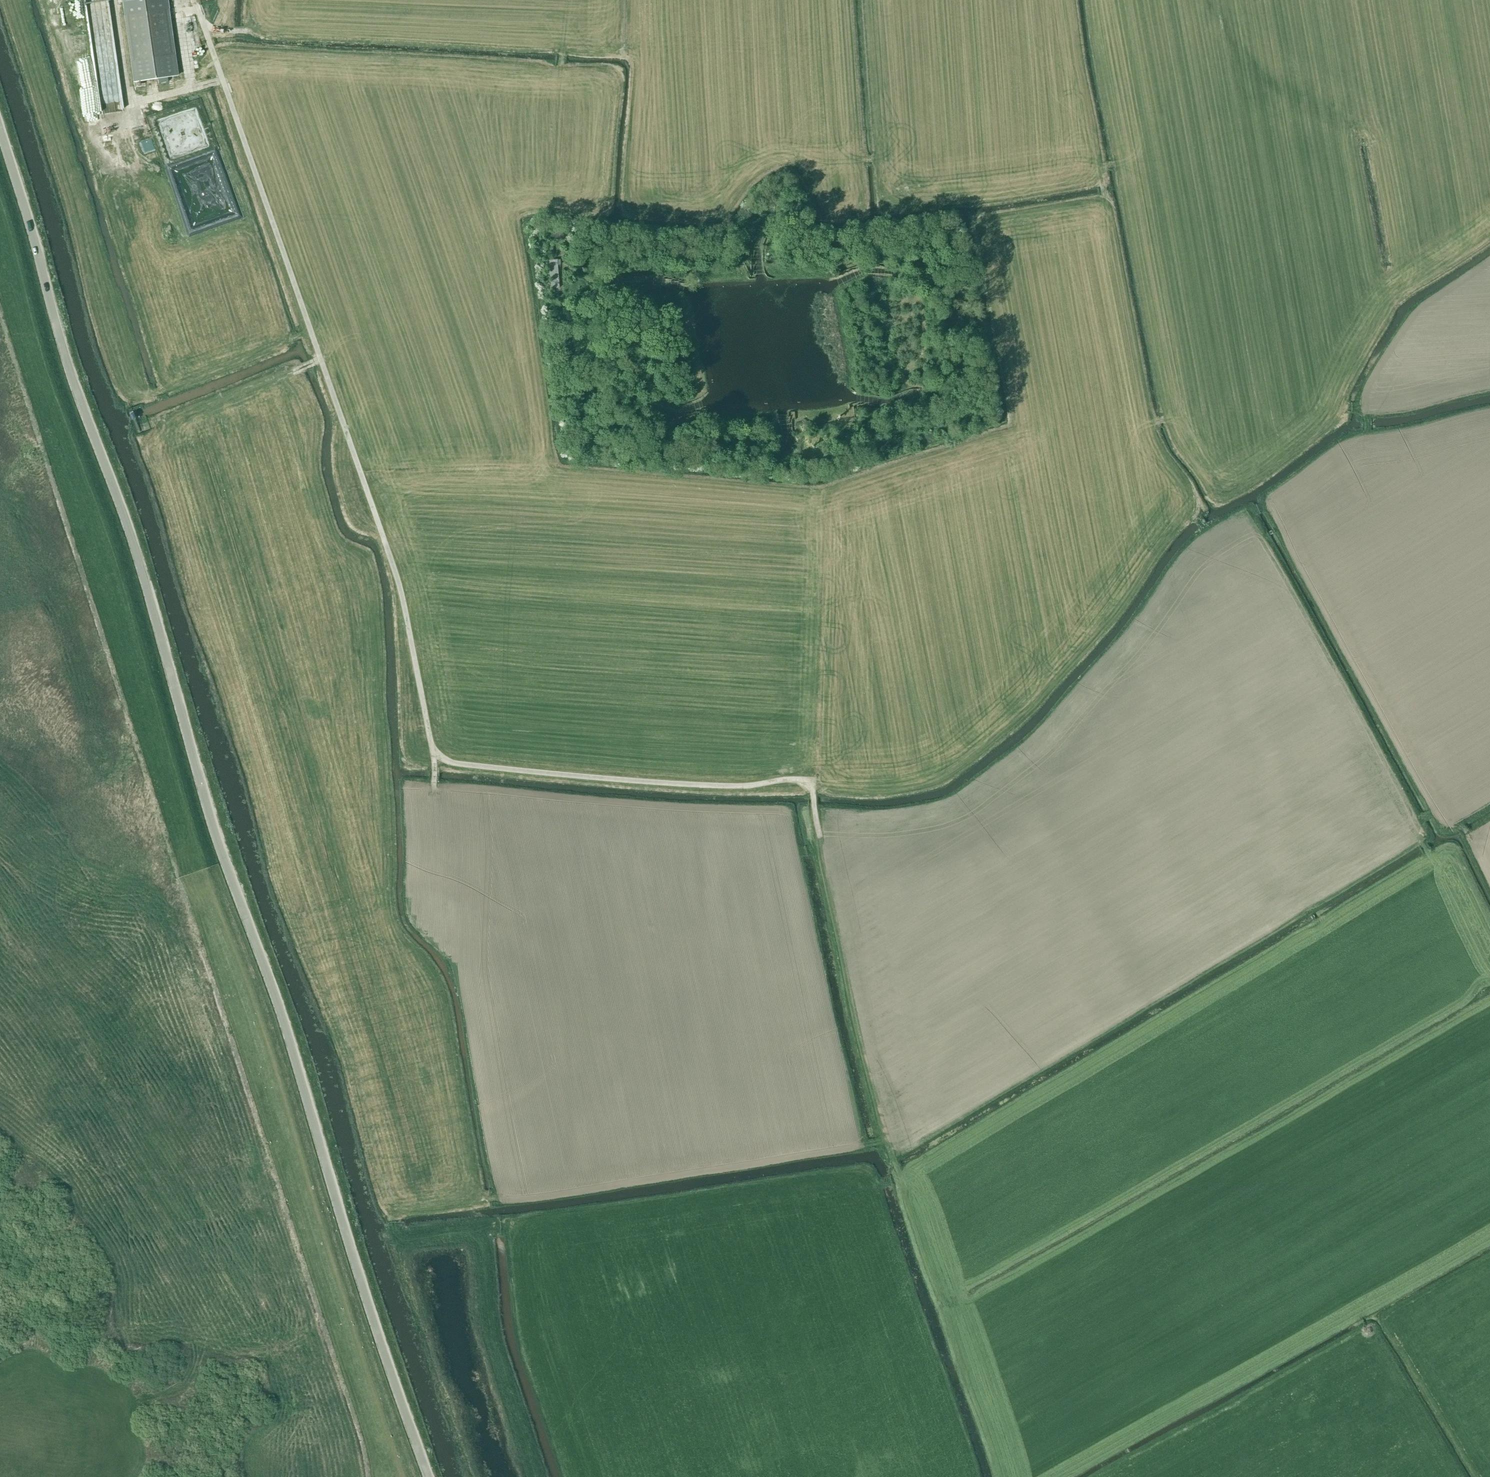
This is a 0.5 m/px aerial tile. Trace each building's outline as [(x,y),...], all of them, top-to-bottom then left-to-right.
[(127,15),(125,15),(132,60),(135,81),(178,75),(167,0),(124,0),(127,15)] [(103,50),(84,53),(88,82),(119,78),(116,61),(105,62),(103,50)] [(550,260),(552,288),(559,287),(557,259),(550,260)]
